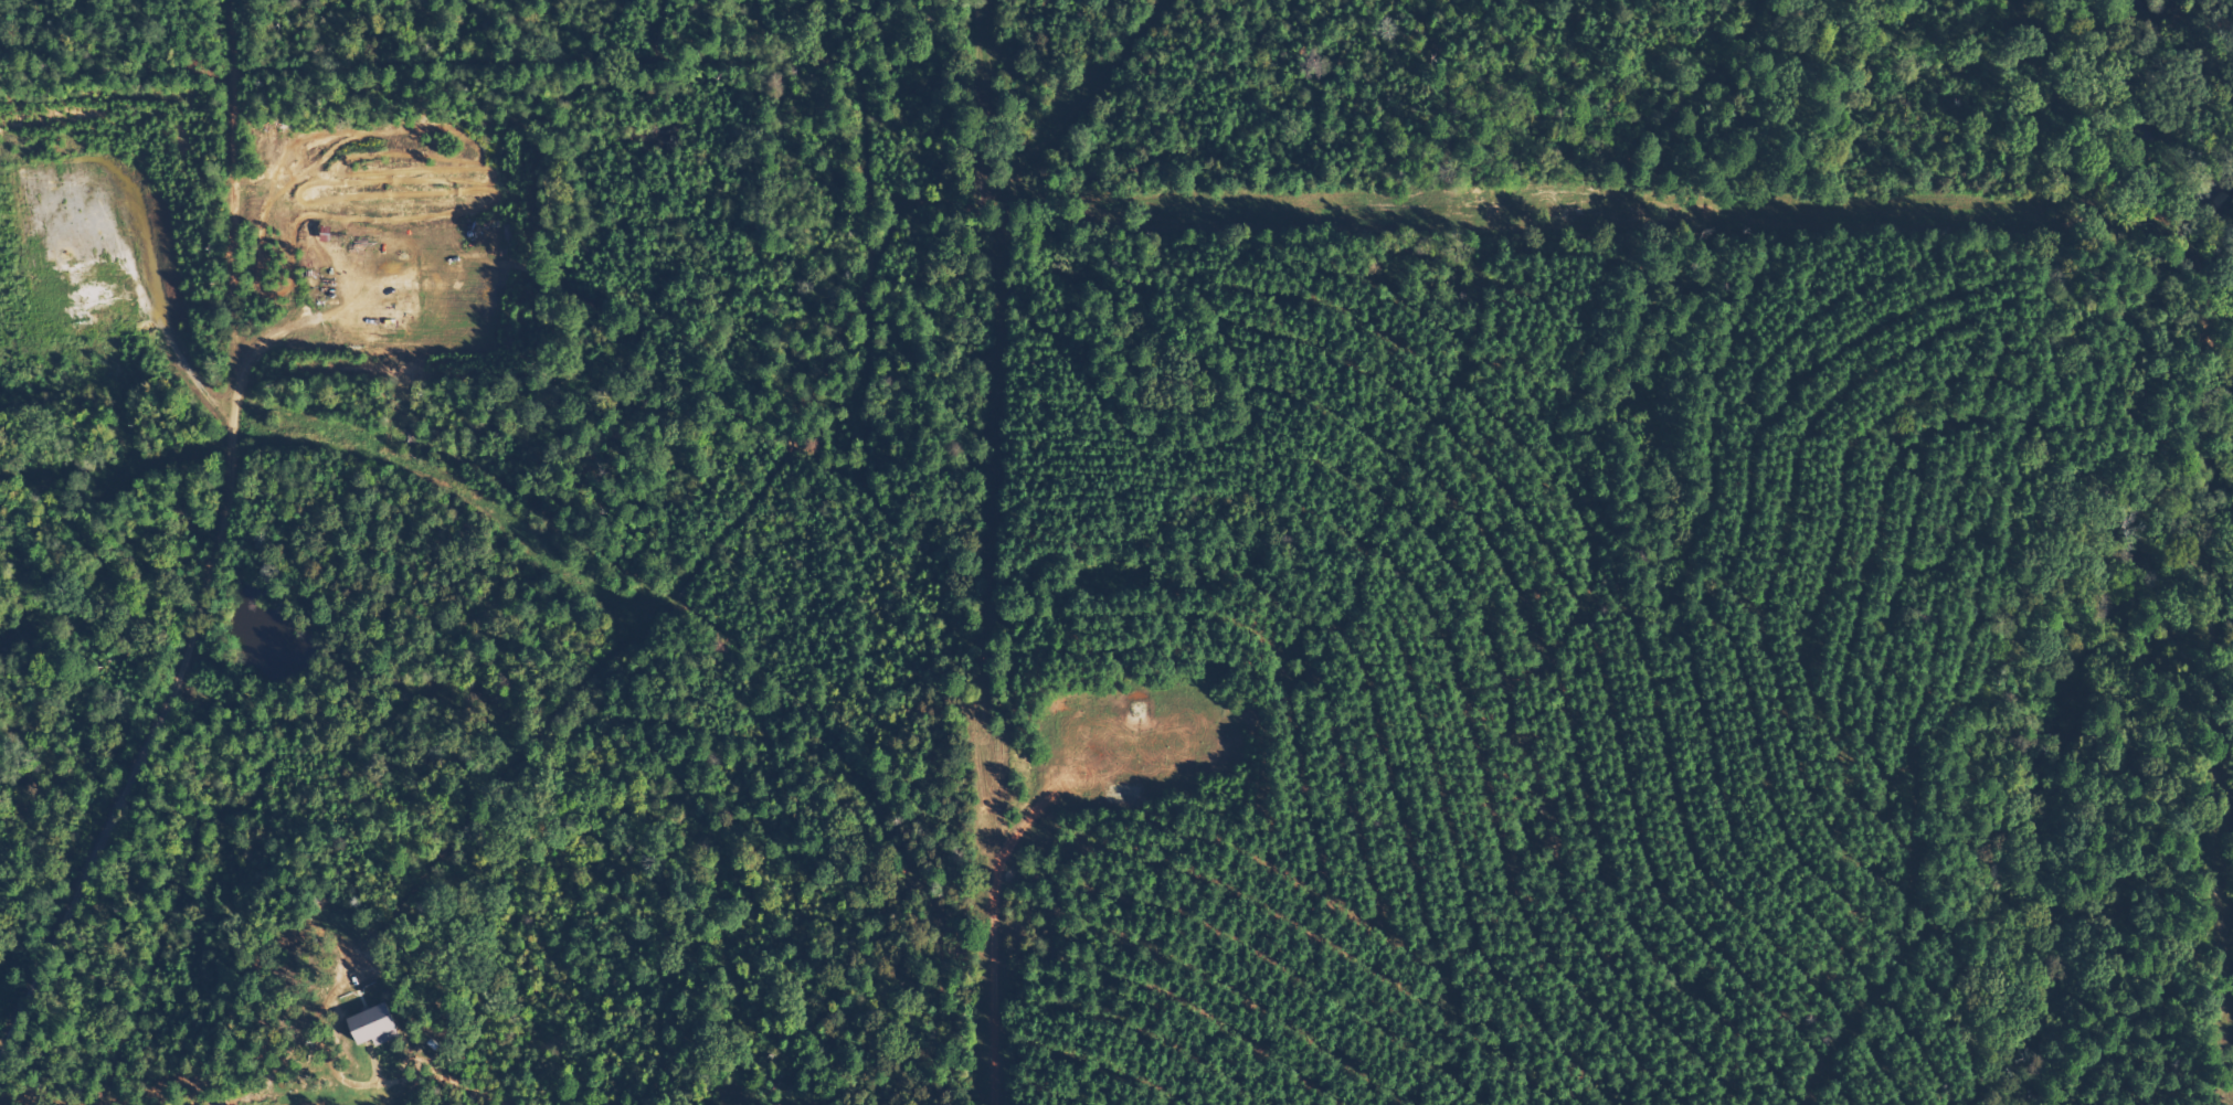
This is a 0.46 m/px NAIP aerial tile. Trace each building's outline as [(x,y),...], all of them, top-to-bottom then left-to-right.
[(346,1021),(358,1047),(374,1040),(378,1047),(401,1037),(385,1002),(346,1021)]
